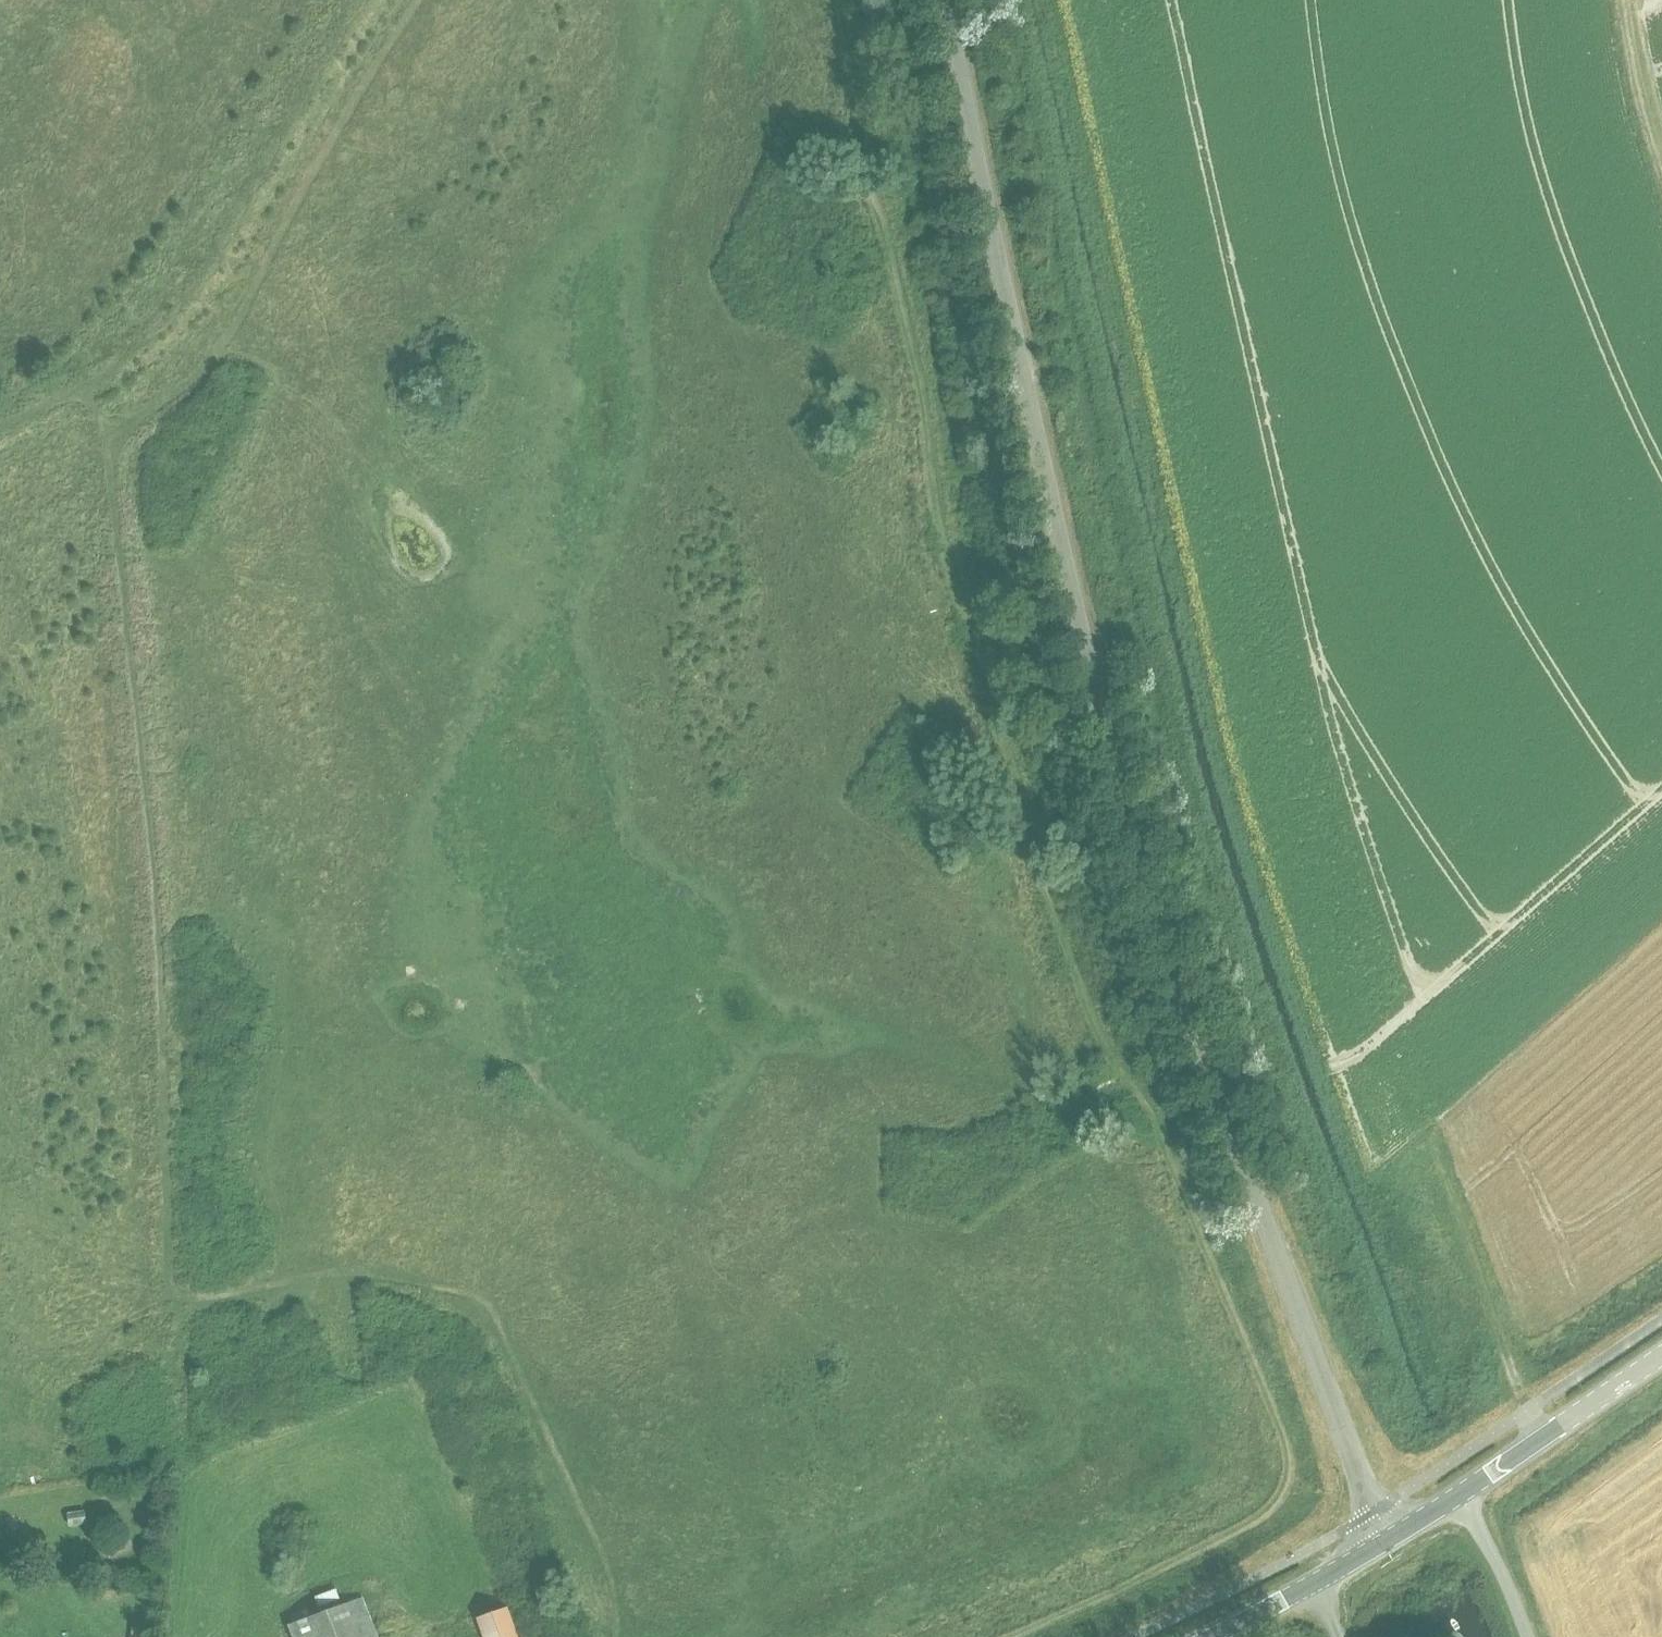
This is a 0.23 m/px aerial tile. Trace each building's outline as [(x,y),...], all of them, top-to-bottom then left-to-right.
[(83,1511),(67,1513),(69,1526),(85,1524),(83,1511)] [(335,1589),(315,1597),(319,1607),(339,1599),(338,1596),(335,1589)] [(289,1624),(294,1636),(377,1636),(361,1596),(289,1624)] [(477,1619),(484,1636),(517,1636),(507,1609),(477,1619)] [(148,1624),(133,1622),(131,1636),(146,1636),(148,1624)]
